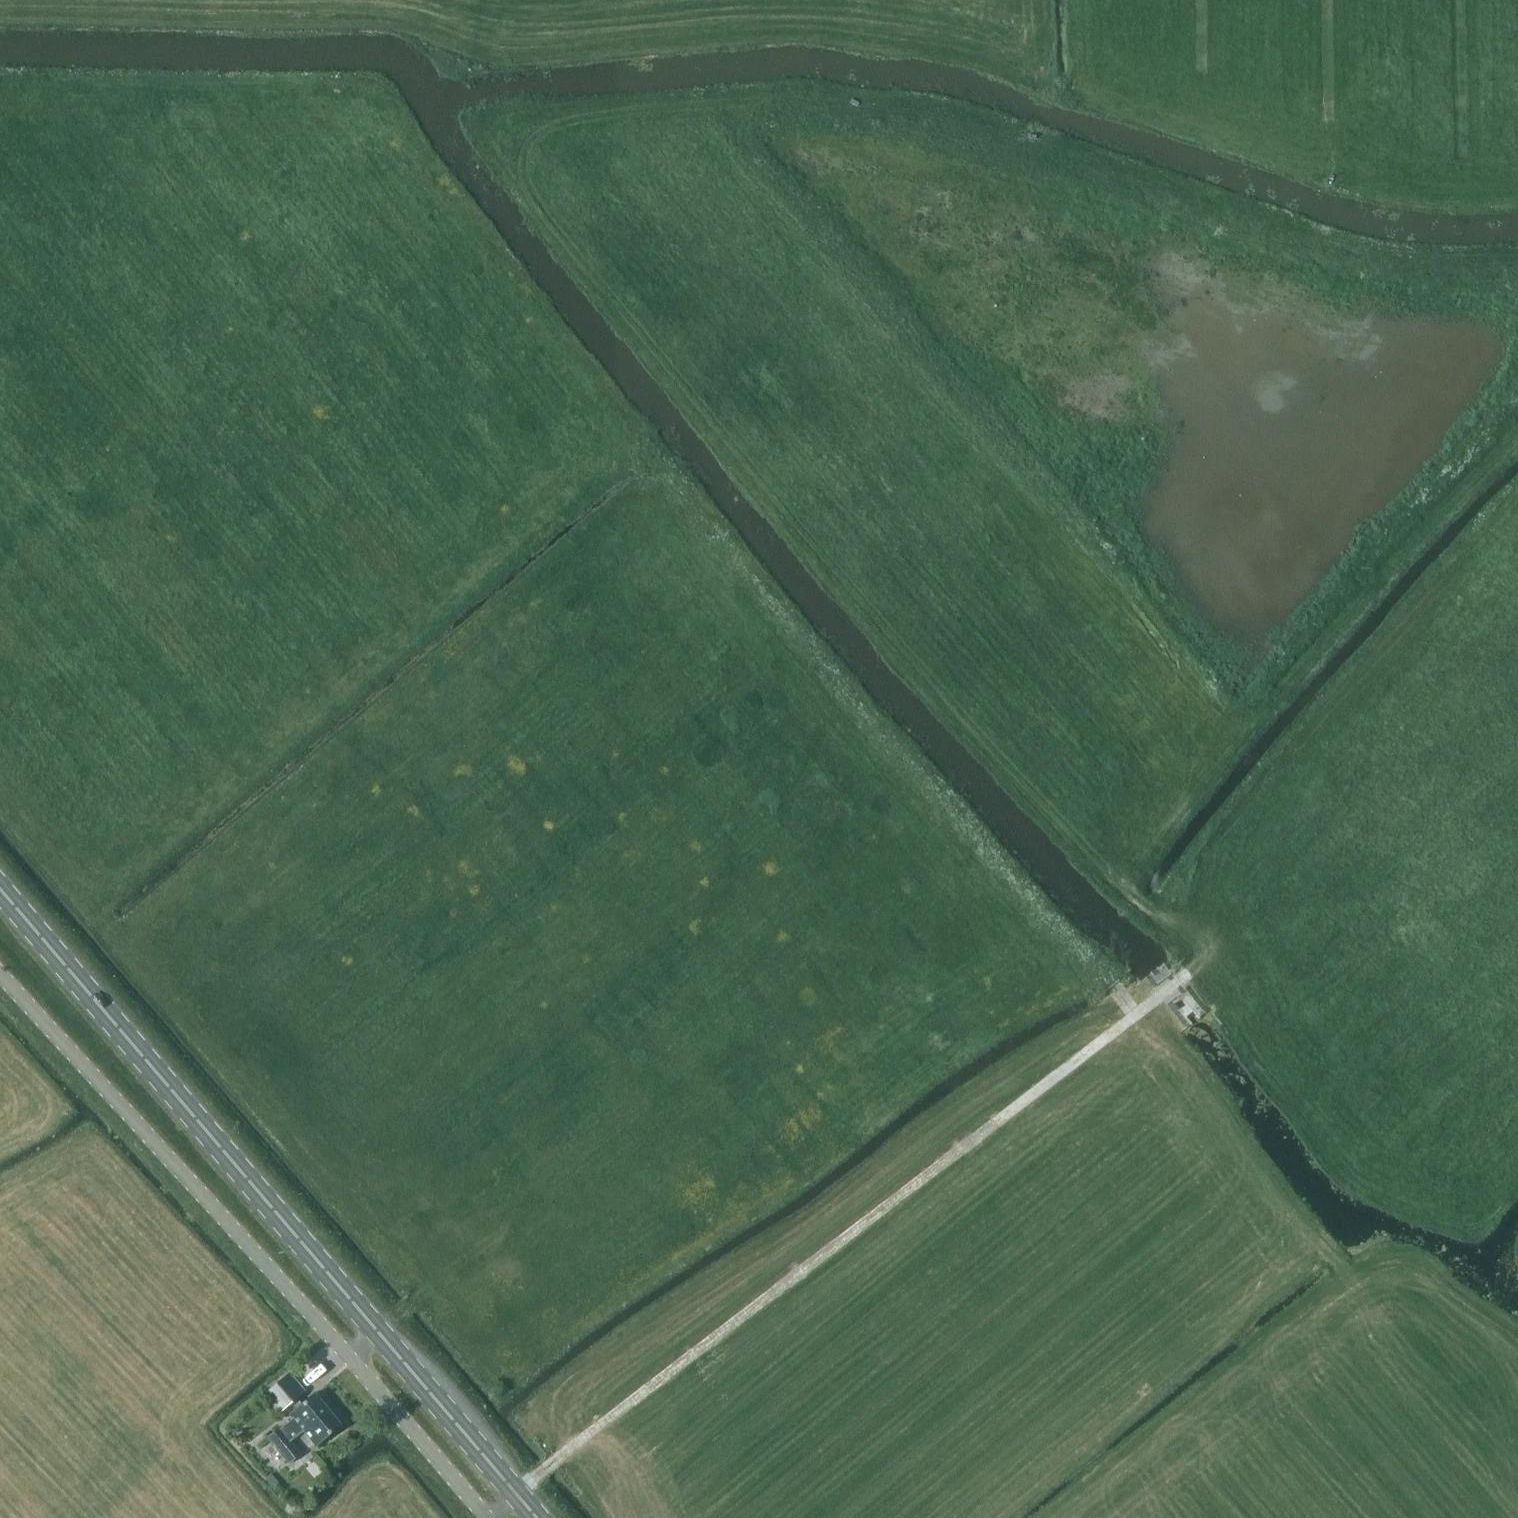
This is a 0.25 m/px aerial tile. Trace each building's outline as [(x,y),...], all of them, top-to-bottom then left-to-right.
[(287,1406),(304,1391),(289,1373),(271,1387),(287,1406)] [(315,1446),(340,1425),(314,1394),(289,1415),(293,1419),(280,1430),(278,1428),(268,1437),(289,1462),(299,1453),(289,1441),(302,1431),(315,1446)]
